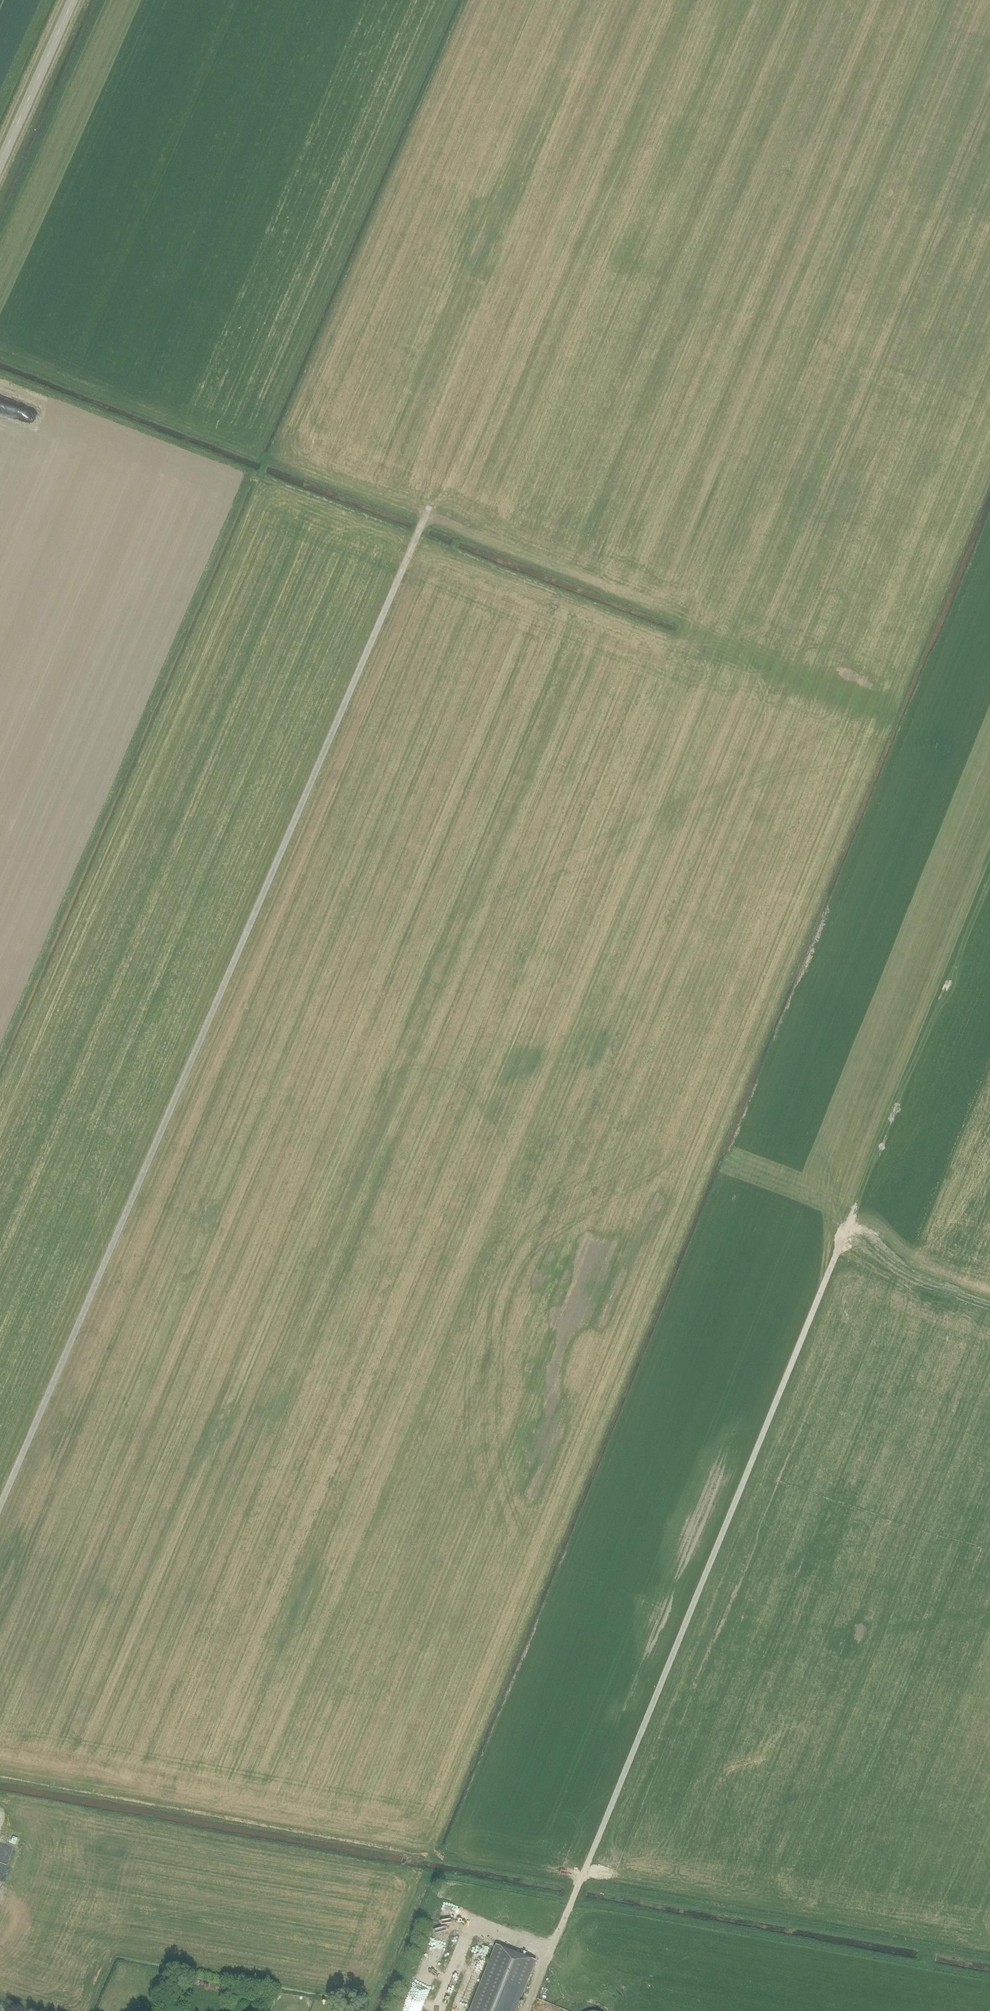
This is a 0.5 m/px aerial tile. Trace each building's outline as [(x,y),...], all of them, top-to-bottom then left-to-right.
[(496,1945),(470,2010),(517,2010),(537,1961),(496,1945)]
